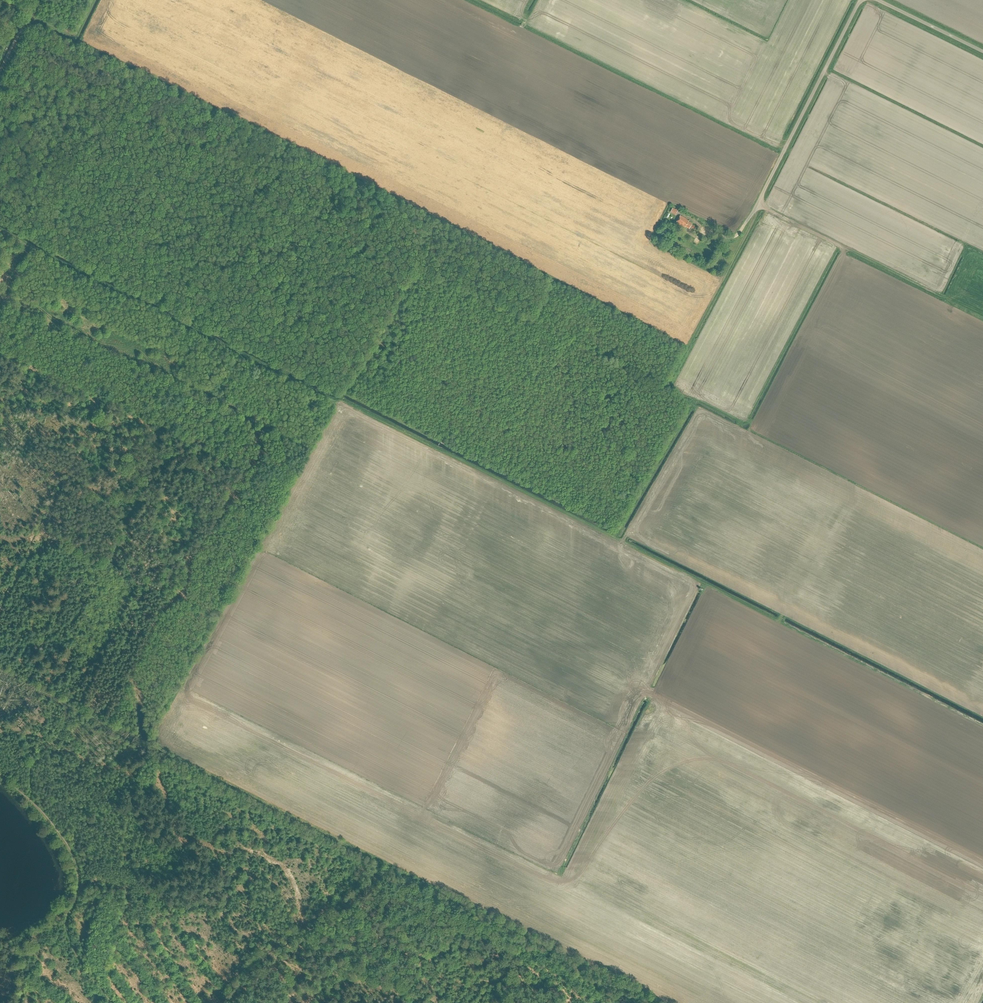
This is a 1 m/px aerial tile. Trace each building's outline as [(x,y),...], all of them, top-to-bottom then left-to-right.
[(689,229),(692,224),(688,222),(689,221),(686,219),(680,216),(676,223),(680,225),(685,228),(686,227),(689,229)]
